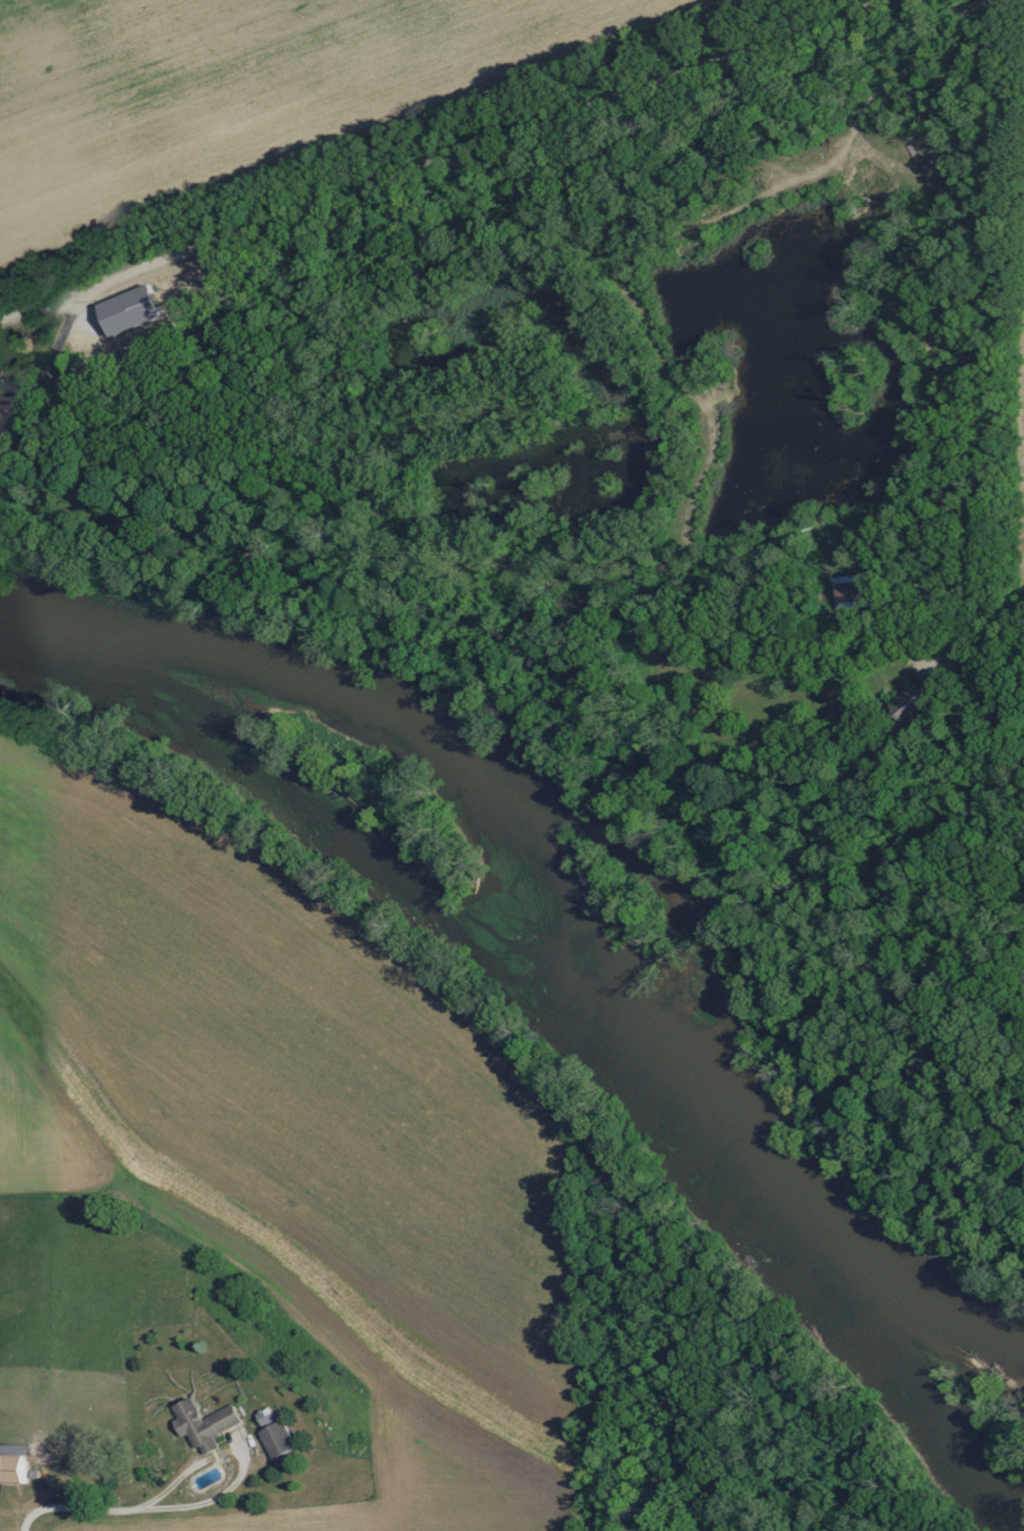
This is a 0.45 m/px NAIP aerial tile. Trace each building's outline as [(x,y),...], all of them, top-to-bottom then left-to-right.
[(8,429),(9,398),(0,398),(0,429),(8,429)] [(848,601),(873,600),(872,575),(836,576),(838,609),(848,608),(848,601)] [(892,703),(914,727),(937,705),(915,681),(892,703)] [(204,1419),(195,1398),(175,1406),(181,1419),(176,1421),(182,1436),(189,1433),(196,1449),(202,1446),(206,1455),(221,1448),(215,1436),(244,1424),(235,1405),(204,1419)] [(279,1421),(273,1407),(258,1413),(264,1427),(279,1421)] [(299,1449),(286,1420),(262,1432),(275,1460),(299,1449)] [(26,1484),(27,1445),(0,1445),(0,1483),(26,1484)]
